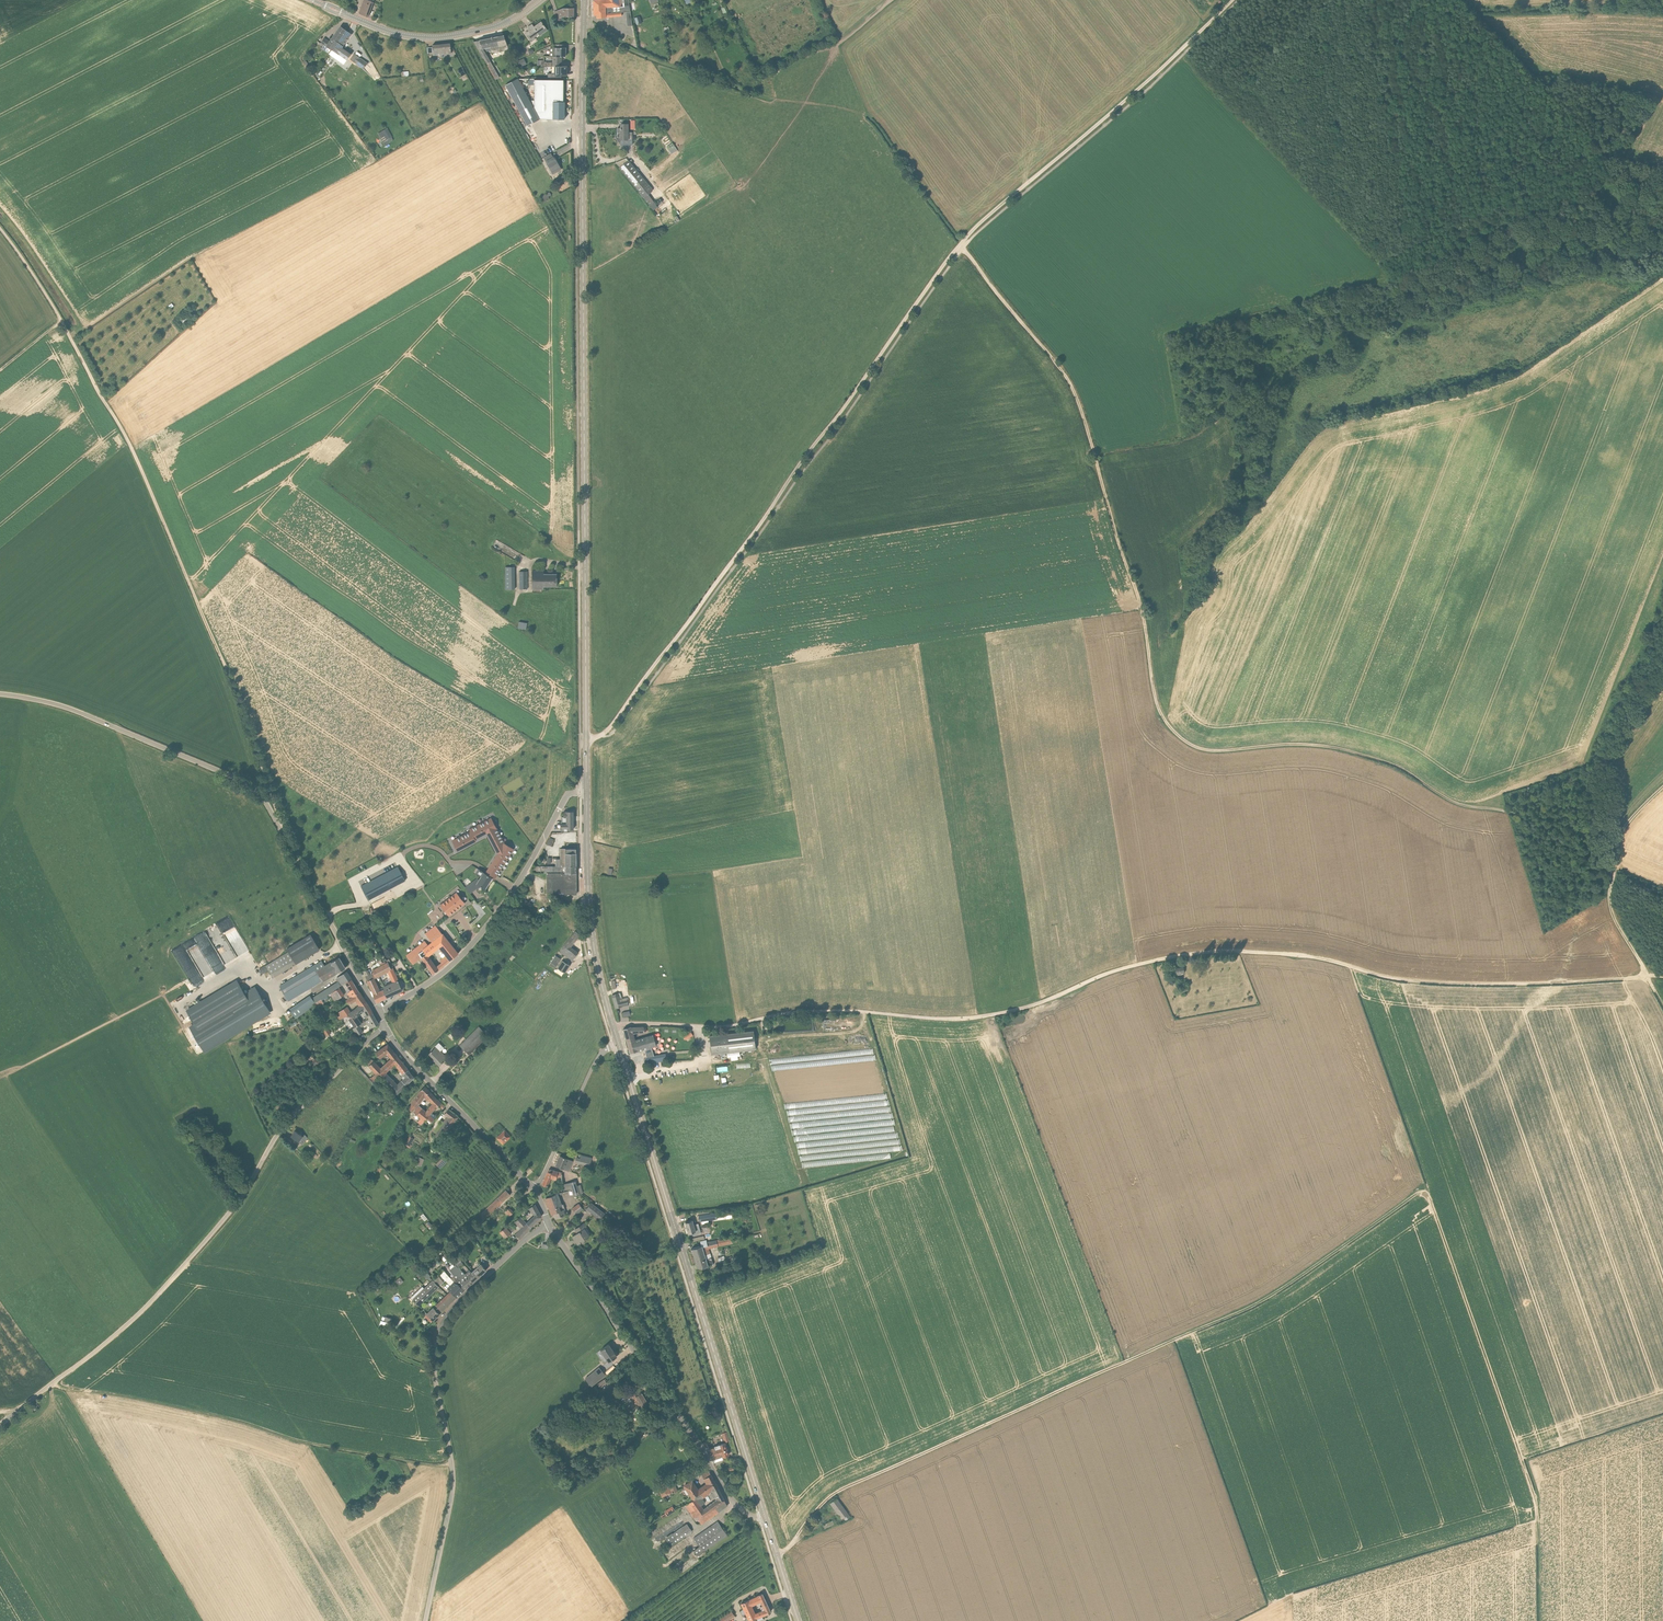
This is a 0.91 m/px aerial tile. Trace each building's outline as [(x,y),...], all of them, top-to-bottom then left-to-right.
[(363,3),(359,13),(359,14),(368,17),(374,0),(364,0),(363,3)] [(593,1),(594,15),(597,15),(597,18),(621,16),(621,12),(626,12),(627,27),(632,26),(630,12),(628,0),(593,0),(593,1)] [(563,17),(573,17),(574,8),(563,8),(554,12),(555,18),(556,18),(557,22),(562,21),(561,17),(563,17)] [(541,22),(534,27),(532,24),(527,28),(530,32),(526,34),(525,33),(525,34),(531,42),(535,39),(535,38),(539,35),(539,36),(547,30),(541,22)] [(332,50),(346,30),(340,27),(330,42),(324,38),(320,43),(323,45),(321,49),(329,54),(332,50)] [(341,48),(351,35),(345,31),(346,30),(332,50),(339,55),(339,54),(347,60),(351,54),(341,48)] [(504,35),(474,41),(483,58),(484,58),(489,66),(488,66),(496,79),(499,77),(485,52),(491,50),(492,53),(509,49),(504,35)] [(450,43),(432,45),(433,55),(451,53),(450,43)] [(565,56),(566,48),(560,48),(556,48),(549,48),(549,56),(553,56),(561,57),(561,56),(565,56)] [(350,59),(356,64),(361,58),(354,53),(350,59)] [(561,66),(561,57),(553,56),(553,62),(544,62),(544,60),(540,60),(540,66),(552,66),(561,66)] [(526,64),(524,58),(517,61),(520,67),(526,64)] [(563,75),(566,76),(566,66),(561,66),(552,66),(552,73),(549,73),(549,74),(542,74),(542,77),(549,77),(556,78),(556,75),(563,75)] [(527,126),(540,119),(518,78),(505,85),(522,115),(525,123),(527,126)] [(535,110),(540,119),(553,118),(552,120),(564,120),(564,102),(563,102),(563,80),(535,80),(535,110)] [(632,132),(628,132),(628,124),(621,124),(621,128),(617,128),(617,136),(617,137),(615,138),(616,138),(619,142),(618,142),(619,142),(621,146),(623,145),(632,145),(632,132)] [(383,134),(384,135),(387,140),(392,137),(389,131),(383,134)] [(561,169),(555,159),(554,156),(545,161),(553,174),(561,169)] [(653,191),(646,182),(628,160),(619,167),(641,193),(645,198),(650,205),(654,203),(648,194),(653,191)] [(541,197),(543,201),(552,195),(550,191),(541,197)] [(506,589),(516,589),(515,565),(506,566),(506,589)] [(556,574),(543,574),(543,571),(532,571),(532,589),(544,589),(544,586),(556,586),(556,574)] [(520,620),(519,627),(526,629),(528,622),(520,620)] [(561,824),(562,824),(567,824),(567,829),(573,829),(573,812),(564,812),(564,817),(561,817),(561,824)] [(488,834),(496,850),(499,852),(488,870),(485,873),(492,878),(494,879),(496,875),(497,875),(513,849),(504,843),(497,829),(496,827),(491,818),(470,830),(471,832),(452,841),(457,850),(476,841),(475,839),(487,832),(488,834)] [(556,866),(576,866),(576,848),(560,848),(560,859),(556,859),(556,866)] [(398,866),(366,884),(361,886),(368,900),(405,881),(398,866)] [(576,866),(556,866),(544,866),(544,873),(546,873),(547,893),(552,893),(564,893),(564,894),(576,894),(576,873),(576,866)] [(492,878),(485,873),(478,869),(475,872),(481,876),(476,884),(485,889),(492,878)] [(475,889),(471,884),(465,888),(470,893),(475,889)] [(452,896),(461,906),(465,903),(456,893),(452,896)] [(461,906),(452,896),(448,899),(457,909),(461,906)] [(448,899),(444,902),(453,913),(457,909),(448,899)] [(453,913),(444,902),(440,906),(449,916),(453,913)] [(413,964),(421,957),(433,973),(438,970),(428,956),(434,951),(439,947),(443,953),(441,955),(443,958),(440,960),(444,965),(458,954),(443,934),(442,934),(435,925),(425,934),(432,942),(428,945),(425,941),(406,955),(413,964)] [(569,948),(580,935),(576,931),(563,948),(562,948),(560,952),(573,960),(578,953),(569,948)] [(287,949),(289,951),(296,964),(319,950),(310,934),(287,949)] [(323,982),(345,968),(339,957),(325,966),(322,961),(280,986),(289,1001),(322,981),(323,982)] [(562,960),(557,968),(561,970),(565,973),(570,966),(566,963),(562,960)] [(372,973),(374,978),(376,977),(377,978),(387,972),(391,970),(391,969),(390,967),(388,963),(373,970),(374,972),(372,973)] [(388,984),(384,986),(388,996),(402,990),(392,968),(391,969),(391,970),(387,972),(391,980),(387,982),(388,984)] [(347,972),(342,975),(336,978),(338,982),(312,998),(310,995),(290,1009),(295,1018),(316,1004),(315,1003),(322,998),(329,994),(330,993),(331,994),(339,988),(339,987),(342,985),(346,982),(351,979),(349,976),(347,972)] [(380,991),(374,978),(368,981),(374,994),(377,1002),(387,997),(388,996),(384,986),(383,986),(384,989),(380,991)] [(347,996),(349,999),(350,998),(359,992),(351,979),(346,982),(350,989),(349,990),(350,991),(347,993),(348,995),(347,996)] [(204,1051),(270,1012),(255,988),(246,993),(238,981),(188,1011),(200,1032),(195,1034),(204,1051)] [(344,995),(339,988),(331,994),(335,1001),(344,995)] [(355,1000),(359,1006),(365,1001),(359,992),(350,998),(349,999),(346,1001),(348,1004),(351,1002),(352,1003),(355,1000)] [(627,1000),(620,1002),(618,993),(612,995),(616,1008),(622,1006),(628,1004),(627,1000)] [(364,1009),(366,1011),(370,1009),(370,1008),(365,1001),(359,1006),(355,1010),(351,1012),(347,1015),(355,1027),(360,1023),(355,1016),(364,1009)] [(339,1020),(347,1015),(351,1012),(349,1009),(347,1010),(345,1008),(338,1012),(340,1015),(337,1017),(339,1020)] [(360,1027),(367,1023),(370,1028),(379,1024),(372,1012),(368,1015),(370,1018),(366,1020),(362,1023),(355,1027),(352,1029),(356,1036),(363,1032),(360,1027)] [(479,1027),(460,1045),(469,1055),(488,1036),(479,1027)] [(627,1042),(634,1039),(633,1033),(637,1032),(645,1032),(647,1031),(646,1027),(644,1027),(631,1027),(623,1029),(627,1042)] [(711,1054),(756,1049),(753,1030),(709,1036),(711,1054)] [(686,1039),(694,1035),(692,1031),(684,1035),(686,1039)] [(635,1040),(634,1039),(627,1042),(630,1053),(656,1046),(653,1035),(639,1039),(635,1040)] [(447,1058),(440,1051),(444,1048),(439,1042),(435,1046),(436,1047),(429,1053),(437,1061),(436,1062),(439,1066),(447,1058)] [(396,1066),(401,1061),(396,1054),(392,1050),(388,1044),(376,1053),(380,1058),(386,1053),(391,1059),(388,1061),(381,1068),(374,1061),(369,1066),(376,1073),(372,1077),(378,1083),(381,1078),(386,1073),(395,1064),(396,1066)] [(665,1054),(646,1057),(648,1064),(667,1060),(665,1054)] [(393,1097),(397,1094),(414,1077),(408,1069),(401,1061),(396,1066),(403,1074),(401,1076),(403,1078),(397,1084),(386,1073),(381,1078),(393,1090),(390,1093),(393,1097)] [(434,1096),(425,1087),(421,1091),(415,1099),(411,1104),(412,1105),(409,1109),(410,1109),(408,1111),(410,1113),(412,1111),(416,1107),(416,1108),(424,1097),(427,1100),(428,1098),(429,1100),(434,1096)] [(375,1105),(379,1097),(372,1093),(368,1101),(375,1105)] [(427,1112),(429,1114),(430,1115),(425,1120),(426,1121),(427,1120),(431,1123),(437,1116),(432,1112),(440,1102),(437,1099),(432,1103),(433,1104),(430,1107),(427,1112)] [(430,1115),(429,1114),(427,1112),(419,1106),(414,1112),(421,1118),(417,1122),(421,1125),(425,1121),(425,1120),(430,1115)] [(444,1135),(446,1133),(458,1117),(448,1109),(445,1113),(450,1117),(441,1129),(439,1132),(444,1135)] [(307,1137),(304,1134),(303,1136),(295,1130),(291,1136),(299,1142),(299,1141),(302,1144),(307,1137)] [(510,1137),(504,1131),(497,1138),(503,1144),(510,1137)] [(411,1147),(415,1138),(410,1135),(406,1145),(411,1147)] [(417,1164),(422,1166),(425,1158),(420,1156),(417,1164)] [(442,1168),(448,1160),(443,1156),(437,1164),(442,1168)] [(571,1160),(560,1156),(556,1165),(564,1169),(564,1168),(567,1170),(571,1160)] [(591,1161),(576,1157),(575,1162),(583,1164),(590,1166),(591,1161)] [(556,1179),(561,1180),(561,1174),(561,1173),(554,1170),(549,1169),(542,1184),(547,1186),(551,1178),(556,1179)] [(580,1187),(572,1189),(574,1196),(582,1194),(582,1193),(580,1187)] [(481,1214),(485,1218),(510,1195),(505,1190),(481,1214)] [(561,1192),(557,1193),(546,1198),(551,1214),(554,1213),(556,1218),(565,1215),(563,1209),(565,1209),(563,1204),(561,1205),(558,1196),(562,1195),(561,1192)] [(600,1219),(605,1213),(591,1203),(586,1208),(600,1219)] [(534,1216),(527,1223),(531,1227),(541,1216),(535,1204),(529,1208),(534,1216)] [(579,1204),(572,1209),(576,1213),(583,1208),(579,1204)] [(505,1212),(509,1216),(513,1212),(509,1208),(505,1212)] [(716,1213),(699,1215),(699,1221),(717,1218),(716,1213)] [(515,1222),(519,1225),(516,1227),(519,1230),(516,1234),(520,1239),(531,1227),(527,1223),(520,1216),(515,1222)] [(688,1232),(688,1233),(697,1231),(696,1230),(697,1229),(696,1224),(693,1225),(692,1220),(685,1222),(687,1230),(687,1231),(687,1232),(688,1232)] [(589,1237),(589,1236),(583,1229),(586,1227),(583,1223),(575,1229),(576,1229),(578,1232),(573,1236),(578,1244),(581,1242),(582,1244),(584,1242),(583,1240),(589,1237)] [(510,1233),(511,1232),(508,1228),(507,1229),(506,1227),(500,1232),(505,1237),(510,1233)] [(691,1249),(697,1269),(713,1264),(708,1248),(732,1243),(731,1237),(701,1243),(701,1246),(691,1249)] [(495,1244),(491,1247),(485,1251),(488,1255),(498,1248),(495,1244)] [(419,1260),(424,1266),(429,1262),(424,1256),(419,1260)] [(459,1258),(453,1263),(455,1265),(458,1268),(459,1268),(463,1264),(459,1258)] [(473,1282),(486,1270),(481,1264),(472,1272),(469,1270),(465,1274),(473,1282)] [(454,1276),(451,1278),(456,1284),(457,1283),(459,1284),(464,1290),(464,1289),(467,1287),(473,1282),(465,1274),(459,1268),(458,1268),(455,1265),(450,1270),(454,1276)] [(451,1291),(457,1297),(460,1294),(464,1290),(459,1284),(457,1283),(456,1284),(451,1278),(444,1271),(439,1276),(444,1281),(446,1280),(451,1285),(448,1288),(451,1291)] [(411,1297),(413,1299),(419,1305),(438,1286),(438,1285),(439,1283),(440,1285),(444,1281),(439,1276),(437,1277),(433,1281),(433,1280),(425,1288),(422,1286),(411,1297)] [(447,1306),(457,1297),(451,1291),(437,1305),(436,1304),(427,1314),(433,1320),(434,1319),(434,1320),(436,1318),(436,1317),(447,1306)] [(388,1331),(390,1323),(384,1321),(381,1320),(379,1328),(388,1331)] [(612,1350),(608,1344),(601,1350),(609,1362),(617,1356),(615,1354),(616,1354),(613,1349),(612,1350)] [(599,1367),(588,1376),(594,1384),(605,1375),(599,1367)] [(637,1396),(632,1387),(626,1391),(636,1407),(640,1404),(642,1407),(648,1404),(641,1394),(637,1396)] [(725,1443),(715,1446),(717,1452),(721,1451),(723,1456),(729,1455),(725,1443)] [(717,1452),(715,1446),(708,1448),(713,1460),(723,1456),(721,1451),(717,1452)] [(703,1479),(706,1483),(706,1484),(698,1490),(701,1494),(701,1495),(703,1497),(707,1495),(710,1493),(709,1491),(713,1488),(714,1490),(718,1488),(713,1479),(709,1471),(702,1475),(703,1478),(703,1479)] [(698,1490),(692,1481),(684,1485),(693,1499),(701,1494),(698,1490)] [(672,1493),(677,1491),(674,1483),(669,1485),(672,1493)] [(668,1485),(661,1488),(659,1489),(662,1497),(665,1496),(671,1493),(668,1485)] [(709,1501),(711,1500),(714,1497),(715,1499),(722,1495),(718,1488),(714,1490),(713,1488),(709,1491),(710,1493),(707,1495),(708,1495),(706,1496),(709,1501)] [(703,1497),(701,1495),(689,1503),(686,1505),(696,1521),(698,1520),(701,1524),(715,1515),(727,1505),(722,1495),(715,1499),(716,1500),(703,1509),(701,1506),(705,1503),(702,1499),(706,1496),(708,1495),(707,1495),(703,1497)] [(850,1517),(848,1514),(836,1498),(830,1503),(842,1519),(844,1517),(846,1520),(850,1517)] [(665,1510),(668,1515),(676,1510),(673,1505),(665,1510)] [(834,1524),(833,1520),(822,1525),(824,1528),(834,1524)] [(697,1556),(727,1535),(718,1521),(694,1538),(699,1546),(694,1550),(697,1556)] [(678,1541),(692,1531),(687,1524),(673,1534),(672,1533),(665,1538),(671,1546),(678,1541)] [(761,1603),(766,1601),(762,1593),(750,1599),(750,1600),(741,1603),(749,1620),(757,1617),(756,1612),(755,1613),(752,1606),(760,1602),(761,1603)] [(762,1610),(756,1612),(757,1617),(766,1614),(771,1612),(766,1601),(761,1603),(762,1605),(760,1606),(762,1610)] [(735,1616),(731,1611),(720,1619),(721,1620),(727,1620),(735,1616)]
